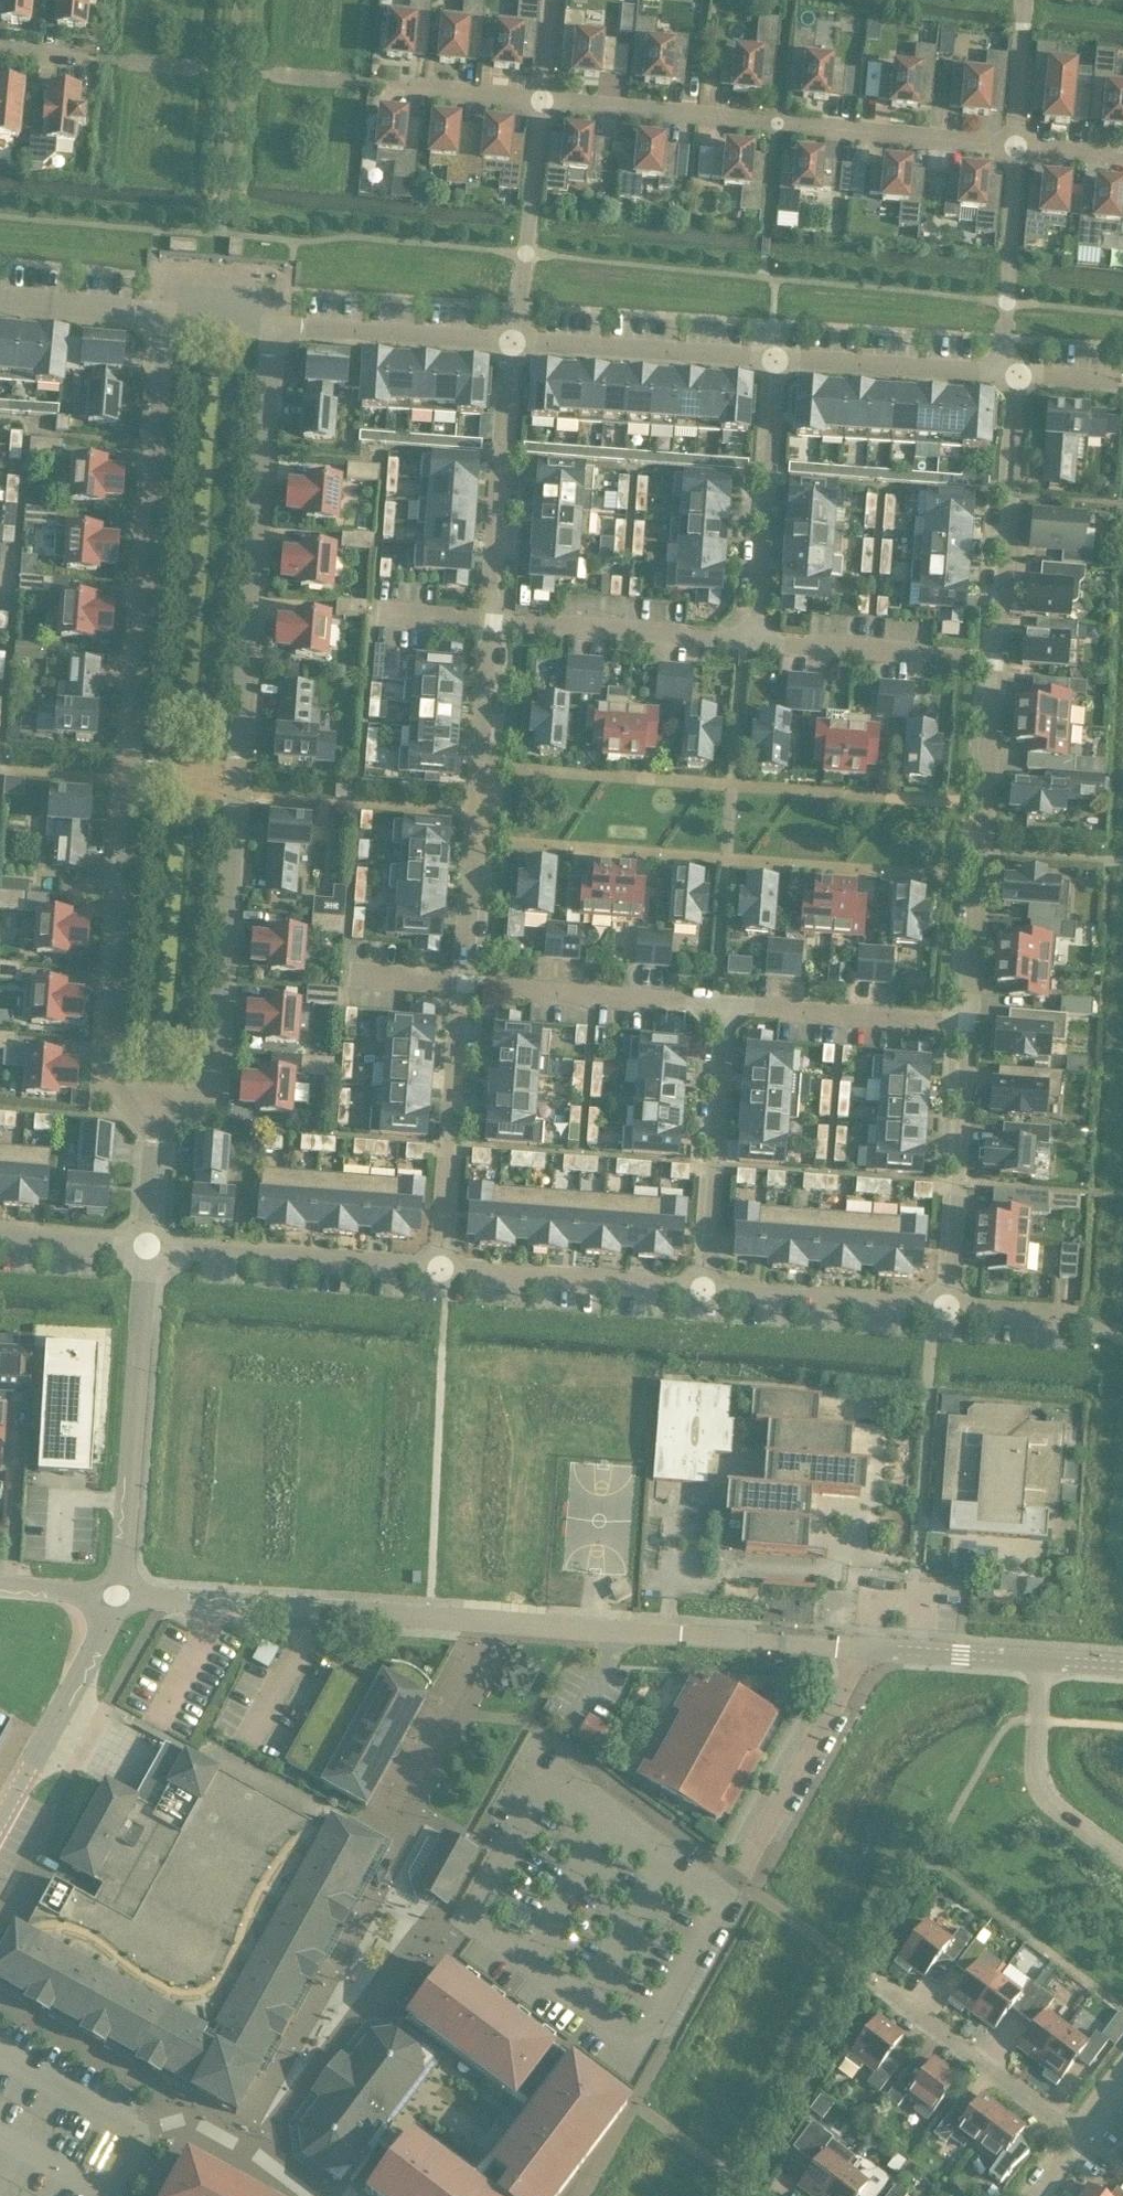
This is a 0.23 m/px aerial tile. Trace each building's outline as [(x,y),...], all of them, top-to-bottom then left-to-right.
[(1,21),(29,23),(31,0),(3,0),(1,21)] [(57,3),(60,4),(57,26),(85,29),(88,6),(96,7),(97,0),(57,0),(57,3)] [(379,52),(387,53),(387,58),(412,61),(413,55),(427,57),(432,0),(411,0),(410,11),(392,9),(390,26),(381,26),(379,52)] [(440,63),(465,66),(465,61),(480,62),(485,0),(484,0),(484,2),(465,0),(464,0),(462,16),(444,14),(443,25),(440,63)] [(494,69),(519,71),(520,60),(533,62),(533,67),(534,67),(541,0),(519,0),(517,21),(499,19),(498,30),(494,69)] [(560,70),(574,71),(574,76),(599,79),(599,74),(627,76),(629,48),(602,45),(603,30),(585,28),(586,14),(567,13),(568,0),(566,0),(560,70)] [(635,36),(631,77),(645,79),(645,84),(670,87),(671,81),(685,83),(690,39),(674,37),(673,48),(656,46),(658,22),(638,20),(639,7),(638,7),(636,26),(635,36)] [(722,57),(719,85),(734,87),(733,92),(758,94),(759,89),(773,91),(780,20),(759,18),(755,55),(737,53),(736,59),(722,57)] [(870,18),(868,40),(879,41),(881,19),(870,18)] [(796,22),(789,92),(804,94),(803,99),(828,101),(829,96),(843,97),(844,87),(846,69),(832,68),(832,62),(814,60),(816,37),(796,35),(797,22),(796,22)] [(636,26),(622,25),(621,35),(635,36),(636,26)] [(940,29),(940,37),(954,38),(954,29),(940,29)] [(895,68),(895,74),(867,71),(865,99),(892,102),(891,107),(917,110),(917,104),(932,106),(933,91),(935,73),(939,35),(937,35),(936,48),(916,46),(914,70),(895,68)] [(953,64),(949,108),(963,109),(963,114),(988,117),(988,112),(1003,113),(1010,43),(1008,42),(1007,56),(987,54),(986,67),(953,64)] [(1037,45),(1031,116),(1032,116),(1032,111),(1045,112),(1044,122),(1070,125),(1070,120),(1073,87),(1091,89),(1092,89),(1094,70),(1057,65),(1059,47),(1037,45)] [(1089,122),(1104,123),(1103,128),(1122,130),(1122,81),(1115,80),(1117,53),(1096,51),(1094,70),(1092,89),(1089,122)] [(851,87),(852,70),(846,69),(844,87),(851,87)] [(946,92),(948,75),(935,73),(933,91),(946,92)] [(18,138),(23,85),(0,83),(0,136),(18,138)] [(33,121),(29,164),(44,166),(55,157),(56,142),(74,144),(76,128),(85,129),(86,114),(77,113),(79,90),(51,87),(49,110),(46,110),(45,123),(33,121)] [(1073,87),(1070,120),(1087,121),(1091,89),(1073,87)] [(378,152),(377,163),(395,164),(393,181),(413,183),(412,193),(413,193),(420,123),(406,122),(407,116),(381,113),(378,152)] [(431,158),(430,168),(448,169),(446,186),(466,188),(465,198),(467,198),(473,128),(459,127),(459,121),(434,119),(430,158),(431,158)] [(483,163),(482,173),(500,175),(499,191),(519,192),(518,203),(519,203),(526,133),(524,133),(524,138),(511,137),(512,126),(487,124),(483,163)] [(551,135),(544,206),(545,206),(547,193),(566,195),(569,171),(586,173),(585,183),(601,185),(605,141),(591,140),(591,134),(566,132),(566,137),(551,135)] [(624,143),(618,213),(619,214),(620,200),(640,202),(641,189),(674,192),(675,181),(678,148),(664,146),(664,141),(639,139),(639,144),(624,143)] [(700,150),(697,178),(724,181),(724,186),(742,188),(740,212),(760,214),(759,227),(760,227),(767,156),(752,155),(753,150),(728,147),(727,153),(700,150)] [(783,158),(776,228),(777,229),(778,215),(798,217),(801,194),(819,195),(819,190),(834,192),(837,163),(822,162),(823,157),(798,154),(797,159),(783,158)] [(871,167),(869,195),(883,196),(883,201),(901,203),(899,227),(919,229),(917,242),(919,242),(925,172),(911,170),(911,165),(886,163),(886,168),(871,167)] [(948,174),(944,218),(959,219),(959,223),(976,224),(975,235),(995,237),(994,250),(995,250),(1002,179),(988,178),(988,173),(963,170),(962,176),(948,174)] [(842,173),(840,191),(860,193),(862,175),(842,173)] [(1030,182),(1023,253),(1024,253),(1025,242),(1045,244),(1047,228),(1065,230),(1070,181),(1045,178),(1044,189),(1031,188),(1031,182),(1030,182)] [(1076,258),(1078,258),(1079,247),(1098,249),(1100,233),(1118,235),(1120,222),(1121,209),(1122,188),(1122,186),(1098,183),(1098,189),(1083,187),(1082,197),(1080,217),(1076,258)] [(1082,197),(1073,196),(1071,216),(1080,217),(1082,197)] [(230,241),(229,257),(242,258),(243,242),(230,241)] [(0,333),(0,382),(13,383),(18,334),(0,333)] [(18,334),(13,383),(37,385),(41,336),(40,337),(18,334)] [(41,336),(37,385),(61,388),(66,341),(66,338),(41,336)] [(106,344),(66,341),(63,371),(83,373),(83,371),(97,372),(95,390),(91,390),(88,423),(117,425),(119,392),(117,392),(119,374),(121,374),(123,345),(121,345),(121,340),(106,339),(106,344)] [(306,405),(303,438),(332,441),(334,408),(330,407),(332,389),(345,390),(347,361),(327,360),(327,355),(313,354),(312,359),(310,358),(307,387),(309,387),(308,406),(306,405)] [(386,411),(389,361),(365,360),(362,410),(386,411)] [(413,363),(389,361),(386,411),(410,413),(413,363)] [(437,365),(413,363),(410,413),(434,414),(437,365)] [(461,366),(437,365),(434,414),(458,416),(461,366)] [(486,368),(461,366),(458,416),(482,417),(484,386),(490,387),(491,372),(485,372),(486,368)] [(555,422),(558,372),(534,371),(533,375),(528,375),(527,389),(532,389),(530,421),(555,422)] [(582,374),(558,372),(555,422),(579,424),(582,374)] [(606,376),(582,374),(579,424),(603,425),(606,376)] [(630,377),(606,376),(603,425),(626,427),(630,377)] [(630,377),(626,427),(650,428),(654,379),(630,377)] [(677,380),(654,379),(650,428),(674,430),(677,380)] [(677,380),(674,430),(698,432),(701,382),(677,380)] [(701,382),(698,432),(722,433),(725,383),(701,382)] [(750,385),(725,383),(722,433),(746,435),(748,404),(754,404),(755,390),(749,390),(750,385)] [(820,440),(824,390),(799,388),(799,393),(793,392),(792,406),(798,407),(796,438),(820,440)] [(847,392),(824,390),(820,440),(844,441),(847,392)] [(871,393),(847,392),(844,441),(868,443),(871,393)] [(895,395),(871,393),(868,443),(892,444),(895,395)] [(919,396),(895,395),(892,444),(915,446),(919,396)] [(919,396),(915,446),(939,448),(943,398),(919,396)] [(943,398),(939,448),(963,449),(966,399),(943,398)] [(991,401),(966,399),(963,449),(988,451),(990,420),(995,420),(996,406),(991,405),(991,401)] [(10,414),(11,404),(0,403),(0,413),(10,414)] [(35,405),(11,404),(10,414),(34,416),(35,405)] [(1049,437),(1046,483),(1072,485),(1074,458),(1070,458),(1071,439),(1085,440),(1085,438),(1103,439),(1121,440),(1122,416),(1105,415),(1087,413),(1087,411),(1067,410),(1067,405),(1052,404),(1052,409),(1049,409),(1047,437),(1049,437)] [(35,405),(34,416),(58,417),(58,407),(35,405)] [(71,418),(58,417),(56,433),(70,434),(71,418)] [(384,445),(385,434),(360,433),(359,443),(384,445)] [(12,434),(11,448),(22,448),(23,435),(12,434)] [(408,436),(385,434),(384,445),(408,447),(408,436)] [(432,438),(408,436),(408,447),(432,448),(432,438)] [(432,438),(432,448),(455,450),(456,440),(432,438)] [(32,440),(31,457),(63,459),(64,442),(32,440)] [(456,440),(455,450),(482,452),(482,442),(456,440)] [(553,457),(554,447),(524,445),(523,455),(553,457)] [(554,447),(553,457),(577,459),(577,449),(554,447)] [(22,448),(11,448),(10,461),(21,462),(22,448)] [(601,451),(577,449),(577,459),(600,461),(601,451)] [(601,451),(600,461),(624,463),(625,452),(601,451)] [(649,454),(625,452),(624,463),(648,465),(649,454)] [(649,454),(648,465),(672,466),(672,456),(649,454)] [(696,458),(672,456),(672,466),(695,468),(696,458)] [(431,481),(476,484),(478,461),(423,457),(421,481),(431,482),(431,481)] [(720,460),(696,458),(695,468),(719,470),(720,460)] [(389,460),(388,477),(397,478),(399,461),(389,460)] [(720,460),(719,470),(748,472),(749,462),(720,460)] [(75,461),(72,501),(102,504),(102,496),(121,497),(123,472),(104,471),(105,463),(75,461)] [(348,465),(346,481),(379,484),(380,467),(348,465)] [(582,492),(582,493),(592,494),(594,470),(539,465),(537,489),(582,492)] [(818,477),(819,467),(789,465),(788,475),(818,477)] [(842,469),(819,467),(818,477),(842,479),(842,469)] [(866,471),(842,469),(842,479),(865,481),(866,471)] [(890,472),(866,471),(865,481),(889,483),(890,472)] [(890,472),(889,483),(913,485),(914,474),(890,472)] [(914,474),(913,485),(937,486),(937,476),(914,474)] [(683,500),(728,503),(729,480),(675,476),(673,500),(683,501),(683,500)] [(937,476),(937,486),(960,488),(961,478),(937,476)] [(397,478),(388,477),(386,494),(396,495),(397,478)] [(619,478),(618,495),(628,496),(629,479),(619,478)] [(961,478),(960,488),(970,489),(970,478),(961,478)] [(290,485),(288,510),(307,512),(306,519),(336,522),(339,482),(309,479),(309,487),(290,485)] [(637,496),(647,497),(648,480),(638,479),(637,496)] [(981,479),(980,490),(989,490),(989,480),(981,479)] [(7,492),(18,493),(19,481),(8,480),(7,492)] [(431,481),(431,482),(430,502),(430,503),(474,506),(476,484),(431,481)] [(791,484),(789,507),(834,511),(835,487),(791,484)] [(582,492),(537,489),(536,511),(580,514),(580,513),(582,493),(582,492)] [(18,493),(7,492),(6,506),(17,507),(18,493)] [(628,496),(618,495),(617,512),(627,512),(628,496)] [(927,518),(971,521),(973,498),(928,495),(927,518)] [(647,497),(637,496),(636,513),(645,514),(647,497)] [(866,513),(876,514),(877,497),(867,496),(866,513)] [(886,498),(884,515),(894,516),(896,499),(886,498)] [(683,500),(683,501),(682,521),(682,522),(726,525),(728,503),(683,500)] [(430,503),(430,502),(419,501),(417,526),(428,526),(472,529),(474,506),(430,503)] [(385,505),(384,522),(394,523),(395,506),(385,505)] [(789,507),(788,530),(832,533),(832,532),(834,511),(789,507)] [(27,508),(26,525),(58,527),(59,511),(27,508)] [(536,511),(534,534),(578,537),(578,538),(589,539),(591,514),(580,513),(580,514),(536,511)] [(1034,512),(1031,548),(1063,551),(1062,564),(1092,566),(1093,552),(1083,551),(1086,516),(1034,512)] [(876,514),(866,513),(864,530),(874,531),(876,514)] [(894,516),(884,515),(883,532),(893,532),(894,516)] [(927,518),(925,539),(925,540),(969,544),(971,521),(927,518)] [(682,522),(682,521),(671,520),(669,545),(680,545),(724,548),(726,525),(682,522)] [(394,523),(384,522),(383,539),(393,540),(394,523)] [(615,540),(625,540),(626,523),(616,523),(615,540)] [(633,541),(643,542),(645,525),(635,524),(633,541)] [(428,526),(426,547),(426,548),(471,551),(472,529),(428,526)] [(56,538),(55,558),(67,559),(67,569),(97,572),(97,564),(116,565),(118,540),(99,539),(100,531),(70,529),(69,539),(56,538)] [(4,530),(3,544),(14,545),(15,530),(4,530)] [(788,530),(786,552),(830,556),(830,557),(841,558),(843,533),(832,532),(832,533),(788,530)] [(342,533),(341,549),(373,552),(375,535),(342,533)] [(534,534),(532,556),(577,559),(578,538),(578,537),(534,534)] [(925,540),(925,539),(914,539),(912,563),(923,564),(923,563),(967,566),(969,544),(925,540)] [(625,540),(615,540),(613,556),(623,557),(625,540)] [(643,542),(633,541),(632,558),(642,559),(643,542)] [(862,558),(872,559),(874,542),(864,541),(862,558)] [(881,560),(891,560),(892,544),(882,543),(881,560)] [(680,545),(678,566),(678,567),(723,570),(724,548),(680,545)] [(426,548),(426,547),(416,546),(414,570),(447,573),(446,586),(465,588),(466,574),(469,575),(471,551),(426,548)] [(285,553),(283,578),(301,580),(301,587),(331,590),(334,550),(304,547),(303,555),(285,553)] [(830,556),(786,552),(784,575),(829,578),(830,557),(830,556)] [(577,559),(532,556),(531,579),(533,579),(532,593),(551,594),(552,581),(575,583),(577,559)] [(872,559),(862,558),(861,575),(871,576),(872,559)] [(891,560),(881,560),(880,576),(890,577),(891,560)] [(381,562),(380,579),(390,580),(391,563),(381,562)] [(923,563),(923,564),(921,585),(966,589),(967,566),(923,563)] [(678,567),(678,566),(668,565),(666,589),(699,592),(698,605),(717,607),(718,593),(721,594),(723,570),(678,567)] [(1027,600),(1022,604),(1026,609),(1026,613),(1044,614),(1046,617),(1050,615),(1070,616),(1071,604),(1075,604),(1078,601),(1080,584),(1085,580),(1085,568),(1049,565),(1048,577),(1044,580),(1028,579),(1027,600)] [(829,578),(784,575),(783,598),(785,598),(784,612),(803,613),(804,600),(827,602),(829,578)] [(21,576),(19,593),(52,596),(53,579),(21,576)] [(612,580),(611,597),(620,597),(622,581),(612,580)] [(630,581),(629,598),(639,599),(640,582),(630,581)] [(966,589),(921,585),(920,609),(942,610),(941,624),(960,625),(961,612),(964,612),(966,589)] [(65,597),(61,637),(91,640),(92,632),(110,633),(112,608),(94,607),(94,599),(65,597)] [(860,599),(858,616),(868,617),(869,600),(860,599)] [(878,600),(877,617),(886,618),(888,601),(878,600)] [(337,601),(336,617),(368,620),(369,603),(337,601)] [(7,632),(8,615),(0,615),(0,631),(7,632)] [(280,621),(278,646),(296,648),(295,655),(325,658),(328,618),(299,615),(298,623),(280,621)] [(1024,635),(1022,666),(1066,669),(1068,639),(1076,640),(1077,627),(1077,624),(1051,622),(1050,637),(1024,635)] [(1077,627),(1076,640),(1078,640),(1085,640),(1086,628),(1077,627)] [(375,649),(373,666),(383,667),(384,650),(375,649)] [(405,683),(460,687),(462,664),(459,663),(460,650),(441,649),(440,662),(407,660),(405,683)] [(583,693),(585,661),(569,660),(567,692),(583,693)] [(585,661),(583,693),(599,694),(602,662),(585,661)] [(42,708),(40,732),(57,733),(57,735),(77,737),(77,742),(92,743),(92,738),(95,738),(97,710),(95,710),(98,664),(72,662),(70,689),(61,688),(59,707),(59,709),(42,708)] [(300,681),(300,665),(286,664),(285,680),(300,681)] [(673,700),(676,668),(660,667),(657,699),(673,700)] [(676,668),(673,700),(690,701),(692,670),(676,668)] [(803,710),(805,678),(789,677),(787,709),(803,710)] [(805,678),(803,710),(819,711),(822,680),(805,678)] [(1019,704),(1017,723),(1070,728),(1070,727),(1071,708),(1067,708),(1069,682),(1036,679),(1036,695),(1032,694),(1031,705),(1019,704)] [(460,687),(405,683),(403,706),(414,707),(414,706),(458,709),(460,687)] [(894,717),(897,686),(880,685),(878,716),(894,717)] [(279,731),(277,760),(279,760),(279,765),(294,766),(294,761),(314,763),(315,761),(332,762),(334,738),(316,736),(317,734),(318,715),(309,715),(311,688),(284,686),(281,732),(279,731)] [(372,686),(370,703),(380,703),(382,687),(372,686)] [(913,687),(897,686),(894,717),(911,719),(913,687)] [(532,713),(531,735),(538,736),(537,753),(541,753),(540,755),(558,757),(558,754),(562,755),(566,701),(541,699),(540,713),(532,713)] [(623,759),(628,700),(627,700),(627,701),(607,699),(607,710),(597,709),(594,744),(604,745),(603,758),(623,759)] [(628,700),(623,759),(643,761),(644,748),(654,749),(657,713),(628,711),(628,700)] [(380,703),(370,703),(369,720),(379,720),(380,703)] [(414,707),(412,728),(457,732),(458,709),(414,706),(414,707)] [(688,711),(684,764),(688,764),(688,767),(705,768),(706,766),(709,766),(711,749),(718,750),(720,727),(712,726),(713,713),(688,711)] [(824,775),(844,776),(849,717),(848,717),(848,713),(827,712),(826,726),(817,726),(815,761),(825,762),(824,775)] [(753,730),(752,752),(759,753),(758,770),(762,770),(762,772),(779,774),(780,771),(783,772),(787,718),(762,716),(761,730),(753,730)] [(849,717),(844,776),(864,778),(865,765),(875,766),(878,730),(868,730),(869,719),(849,718),(849,717)] [(1070,728),(1017,723),(1016,744),(1028,745),(1028,755),(1044,756),(1042,771),(1058,773),(1074,774),(1075,757),(1070,757),(1072,727),(1070,727),(1070,728)] [(412,728),(411,750),(411,751),(455,754),(457,732),(412,728)] [(909,728),(905,781),(909,781),(909,784),(927,785),(927,783),(930,783),(932,766),(939,766),(941,744),(933,743),(935,729),(909,728)] [(367,747),(377,748),(378,731),(368,731),(367,747)] [(377,748),(367,747),(366,764),(375,765),(377,748)] [(411,751),(411,750),(400,749),(398,773),(453,778),(455,754),(411,751)] [(1011,810),(1012,810),(1012,816),(1027,817),(1027,819),(1049,821),(1050,819),(1062,820),(1062,814),(1064,814),(1065,800),(1080,801),(1081,792),(1102,793),(1103,778),(1074,776),(1074,774),(1058,773),(1057,788),(1013,785),(1012,788),(1010,788),(1008,806),(1011,806),(1011,810)] [(25,795),(26,779),(7,778),(6,794),(25,795)] [(352,789),(344,788),(343,796),(352,797),(352,789)] [(50,821),(48,843),(58,844),(56,868),(82,870),(86,824),(88,824),(90,796),(88,796),(88,791),(73,790),(73,795),(53,793),(50,821)] [(272,847),(268,892),(295,894),(297,867),(293,867),(294,848),(307,849),(310,821),(290,819),(290,815),(275,813),(275,818),(272,818),(270,846),(272,847)] [(362,813),(361,831),(371,832),(372,814),(362,813)] [(403,846),(448,849),(450,826),(395,822),(393,846),(403,847),(403,846)] [(360,842),(358,860),(368,860),(370,843),(360,842)] [(403,846),(403,847),(402,867),(402,868),(446,872),(448,849),(403,846)] [(520,879),(518,902),(526,902),(524,916),(550,918),(554,865),(550,864),(550,862),(532,860),(532,863),(529,863),(527,880),(520,879)] [(599,866),(599,868),(595,868),(594,880),(584,880),(581,915),(611,918),(615,869),(613,869),(613,868),(599,866)] [(402,868),(402,867),(391,867),(389,891),(400,892),(400,891),(444,894),(446,872),(402,868)] [(617,870),(615,869),(611,918),(641,920),(644,884),(633,883),(634,871),(632,871),(632,869),(618,868),(617,870)] [(356,887),(366,888),(367,871),(358,871),(356,887)] [(675,874),(671,928),(697,930),(698,916),(705,916),(707,894),(699,893),(701,876),(697,876),(697,873),(680,872),(679,874),(675,874)] [(1036,922),(1062,924),(1066,924),(1069,896),(1058,896),(1059,883),(1045,882),(1045,874),(1023,872),(1022,880),(1005,879),(1005,883),(1002,882),(1001,900),(1004,900),(1003,904),(1038,907),(1036,922)] [(740,896),(739,919),(746,919),(745,933),(771,935),(775,882),(771,881),(771,879),(753,877),(753,880),(749,880),(748,897),(740,896)] [(832,935),(836,886),(816,885),(815,897),(804,897),(802,932),(832,935)] [(347,887),(334,886),(333,899),(314,897),(313,917),(345,919),(347,887)] [(836,886),(832,935),(862,937),(865,901),(855,901),(856,888),(836,886)] [(366,888),(356,887),(355,904),(365,905),(366,888)] [(896,891),(892,945),(918,947),(919,933),(926,933),(928,911),(920,910),(922,893),(918,893),(918,890),(900,889),(900,892),(896,891)] [(400,891),(400,892),(398,912),(398,913),(443,917),(444,894),(400,891)] [(26,911),(28,894),(0,893),(0,909),(26,911)] [(398,913),(398,912),(388,912),(386,936),(419,938),(418,952),(437,953),(438,940),(441,940),(443,917),(398,913)] [(27,923),(25,942),(38,943),(37,954),(67,956),(67,948),(86,950),(88,925),(69,923),(70,916),(40,913),(39,924),(27,923)] [(879,914),(868,913),(867,926),(878,927),(879,914)] [(313,917),(311,934),(344,936),(345,919),(313,917)] [(354,922),(352,940),(363,941),(364,923),(354,922)] [(1062,924),(1036,922),(1031,922),(1030,937),(1013,936),(1013,946),(1000,945),(999,965),(1047,969),(1053,970),(1055,941),(1061,941),(1062,924)] [(562,958),(565,927),(548,926),(546,957),(562,958)] [(581,928),(565,927),(562,958),(578,960),(581,928)] [(255,938),(253,963),(272,964),(271,972),(301,974),(304,934),(274,932),(273,939),(255,938)] [(653,965),(656,934),(639,932),(637,964),(653,965)] [(672,935),(656,934),(653,965),(669,967),(672,935)] [(783,975),(785,944),(769,942),(767,974),(783,975)] [(802,945),(785,944),(783,975),(799,977),(802,945)] [(874,982),(876,951),(860,949),(858,981),(874,982)] [(876,951),(874,982),(890,983),(893,952),(876,951)] [(753,974),(754,957),(730,956),(729,973),(753,974)] [(21,982),(22,965),(0,963),(0,980),(21,982)] [(1047,969),(999,965),(997,985),(1010,986),(1009,996),(1044,999),(1047,969)] [(35,984),(32,1024),(61,1026),(62,1019),(81,1020),(82,995),(64,993),(65,986),(35,984)] [(307,987),(306,1004),(338,1007),(340,990),(307,987)] [(30,1012),(29,990),(18,991),(19,1012),(30,1012)] [(1062,999),(1060,1016),(1067,1016),(1092,1018),(1093,1002),(1062,999)] [(250,1008),(248,1033),(266,1034),(266,1042),(295,1044),(298,1004),(269,1002),(268,1010),(250,1008)] [(388,1044),(432,1048),(434,1024),(431,1024),(432,1011),(414,1009),(413,1023),(379,1020),(378,1044),(388,1045),(388,1044)] [(347,1010),(346,1028),(356,1029),(357,1011),(347,1010)] [(993,1031),(992,1050),(995,1050),(995,1056),(1012,1057),(1011,1060),(1034,1062),(1034,1059),(1048,1060),(1050,1042),(1064,1043),(1067,1016),(1060,1016),(1032,1014),(1030,1029),(997,1026),(997,1032),(993,1031)] [(538,1056),(538,1057),(549,1057),(551,1033),(518,1031),(519,1017),(500,1016),(499,1029),(496,1029),(494,1052),(538,1056)] [(577,1028),(575,1046),(586,1046),(587,1029),(577,1028)] [(596,1029),(595,1047),(605,1048),(606,1030),(596,1029)] [(640,1063),(684,1067),(686,1044),(683,1043),(684,1030),(665,1029),(664,1042),(631,1039),(629,1064),(640,1064),(640,1063)] [(16,1052),(17,1035),(0,1034),(0,1051),(16,1052)] [(748,1048),(746,1072),(790,1075),(792,1052),(769,1050),(770,1037),(751,1035),(750,1049),(748,1048)] [(388,1044),(388,1045),(386,1066),(431,1070),(432,1048),(388,1044)] [(344,1046),(343,1063),(353,1064),(354,1047),(344,1046)] [(834,1048),(824,1047),(823,1065),(833,1065),(834,1048)] [(883,1082),(927,1086),(929,1062),(926,1062),(927,1049),(908,1047),(907,1061),(874,1058),(872,1082),(883,1083),(883,1082)] [(4,1051),(3,1067),(28,1069),(26,1094),(56,1097),(57,1089),(75,1090),(77,1065),(59,1064),(59,1056),(31,1054),(32,1049),(16,1048),(16,1052),(4,1051)] [(843,1049),(842,1066),(852,1067),(854,1049),(843,1049)] [(494,1052),(492,1075),(537,1078),(538,1057),(538,1056),(494,1052)] [(302,1058),(301,1075),(333,1077),(334,1060),(302,1058)] [(1034,1062),(1034,1071),(1047,1072),(1048,1060),(1034,1059),(1034,1062)] [(353,1064),(343,1063),(341,1080),(351,1081),(353,1064)] [(640,1063),(640,1064),(638,1086),(682,1089),(684,1067),(640,1063)] [(573,1081),(583,1082),(584,1065),(575,1064),(573,1081)] [(592,1082),(602,1083),(603,1066),(593,1065),(592,1082)] [(431,1070),(386,1066),(385,1089),(429,1092),(431,1070)] [(989,1088),(987,1107),(991,1108),(991,1113),(1007,1114),(1007,1117),(1030,1119),(1030,1116),(1044,1117),(1046,1099),(1060,1100),(1062,1073),(1047,1072),(1034,1071),(1021,1070),(1020,1085),(993,1083),(993,1088),(989,1088)] [(244,1079),(242,1104),(261,1105),(260,1113),(290,1115),(293,1075),(263,1072),(263,1080),(244,1079)] [(746,1072),(744,1094),(788,1097),(790,1075),(746,1072)] [(537,1078),(492,1075),(491,1097),(535,1101),(537,1078)] [(583,1082),(573,1081),(572,1098),(582,1099),(583,1082)] [(602,1083),(592,1082),(591,1099),(601,1100),(602,1083)] [(883,1082),(883,1083),(881,1105),(926,1108),(927,1086),(883,1082)] [(822,1083),(820,1100),(830,1101),(832,1084),(822,1083)] [(840,1085),(839,1101),(849,1102),(850,1085),(840,1085)] [(682,1089),(638,1086),(636,1108),(681,1112),(682,1089)] [(385,1089),(383,1111),(427,1115),(429,1092),(385,1089)] [(341,1091),(339,1108),(349,1109),(350,1092),(341,1091)] [(788,1097),(744,1094),(742,1117),(787,1120),(788,1097)] [(491,1097),(489,1120),(533,1123),(535,1101),(491,1097)] [(830,1101),(820,1100),(819,1117),(829,1118),(830,1101)] [(849,1102),(839,1101),(838,1118),(848,1119),(849,1102)] [(881,1105),(879,1127),(924,1131),(926,1108),(881,1105)] [(349,1109),(339,1108),(338,1125),(348,1126),(349,1109)] [(636,1108),(635,1130),(635,1131),(679,1134),(681,1112),(636,1108)] [(571,1109),(570,1126),(580,1127),(581,1110),(571,1109)] [(590,1110),(589,1127),(598,1128),(600,1111),(590,1110)] [(427,1115),(383,1111),(381,1135),(425,1138),(427,1115)] [(15,1129),(17,1115),(0,1114),(0,1128),(15,1129)] [(36,1117),(34,1131),(52,1133),(53,1118),(36,1117)] [(787,1120),(742,1117),(741,1139),(785,1142),(787,1120)] [(533,1123),(489,1120),(487,1143),(531,1146),(533,1123)] [(580,1127),(570,1126),(569,1143),(578,1143),(580,1127)] [(985,1145),(983,1169),(1000,1171),(1000,1176),(1031,1179),(1034,1145),(1048,1146),(1050,1129),(1013,1126),(1011,1142),(1003,1141),(1002,1147),(985,1145)] [(598,1128),(589,1127),(587,1144),(597,1145),(598,1128)] [(879,1127),(878,1149),(878,1150),(922,1153),(924,1131),(879,1127)] [(818,1128),(817,1145),(827,1146),(828,1129),(818,1128)] [(635,1131),(635,1130),(624,1129),(622,1153),(677,1157),(679,1134),(635,1131)] [(836,1146),(846,1147),(847,1130),(837,1129),(836,1146)] [(70,1181),(68,1209),(87,1211),(87,1216),(103,1217),(103,1212),(106,1212),(108,1184),(106,1184),(107,1165),(109,1166),(112,1132),(84,1130),(81,1163),(85,1164),(84,1182),(70,1181)] [(265,1135),(264,1149),(282,1151),(283,1136),(265,1135)] [(310,1152),(311,1138),(302,1137),(301,1152),(310,1152)] [(311,1138),(310,1152),(335,1154),(336,1140),(311,1138)] [(785,1142),(741,1139),(739,1162),(783,1166),(785,1142)] [(195,1193),(193,1221),(195,1221),(195,1222),(195,1227),(210,1228),(211,1223),(231,1224),(233,1196),(219,1195),(221,1176),(225,1177),(227,1143),(199,1141),(197,1175),(199,1175),(197,1193),(195,1193)] [(378,1158),(379,1143),(355,1142),(354,1156),(378,1158)] [(379,1143),(378,1158),(388,1158),(389,1144),(379,1143)] [(827,1146),(817,1145),(816,1162),(826,1162),(827,1146)] [(407,1146),(406,1160),(424,1162),(425,1147),(407,1146)] [(846,1147),(836,1146),(834,1163),(844,1164),(846,1147)] [(0,1147),(0,1197),(4,1198),(3,1207),(19,1208),(23,1149),(0,1147)] [(878,1150),(878,1149),(867,1148),(865,1172),(920,1176),(922,1153),(878,1150)] [(50,1151),(23,1149),(19,1208),(34,1209),(35,1200),(47,1201),(50,1151)] [(473,1151),(472,1165),(490,1167),(491,1152),(473,1151)] [(528,1169),(529,1155),(512,1154),(511,1168),(528,1169)] [(545,1156),(529,1155),(528,1169),(544,1170),(545,1156)] [(580,1173),(581,1159),(564,1158),(563,1172),(580,1173)] [(598,1160),(581,1159),(580,1173),(597,1175),(598,1160)] [(633,1177),(634,1163),(617,1162),(616,1176),(633,1177)] [(634,1163),(633,1177),(650,1179),(651,1164),(634,1163)] [(672,1166),(671,1181),(689,1182),(690,1167),(672,1166)] [(270,1230),(285,1231),(290,1172),(263,1170),(259,1220),(271,1221),(270,1230)] [(738,1171),(737,1186),(754,1187),(756,1172),(738,1171)] [(316,1174),(290,1172),(285,1231),(301,1232),(301,1223),(312,1224),(316,1174)] [(768,1173),(767,1188),(784,1189),(785,1175),(768,1173)] [(343,1176),(316,1174),(312,1224),(324,1225),(323,1234),(338,1235),(343,1176)] [(369,1178),(343,1176),(338,1235),(353,1236),(354,1227),(365,1228),(369,1178)] [(820,1192),(821,1177),(804,1176),(803,1190),(820,1192)] [(834,1178),(821,1177),(820,1192),(832,1193),(834,1178)] [(376,1238),(391,1239),(395,1180),(369,1178),(365,1228),(376,1229),(376,1238)] [(423,1183),(395,1180),(391,1239),(406,1240),(407,1231),(419,1232),(423,1183)] [(873,1196),(874,1181),(866,1181),(865,1195),(873,1196)] [(891,1183),(874,1181),(873,1196),(890,1197),(891,1183)] [(915,1185),(914,1199),(932,1201),(933,1186),(915,1185)] [(495,1247),(500,1189),(472,1187),(468,1236),(480,1237),(480,1246),(495,1247)] [(526,1191),(500,1189),(495,1247),(510,1249),(511,1239),(522,1240),(526,1191)] [(552,1193),(526,1191),(522,1240),(533,1241),(532,1250),(548,1252),(552,1193)] [(978,1224),(977,1242),(1025,1246),(1028,1215),(1049,1217),(1050,1212),(1079,1214),(1081,1197),(997,1191),(995,1215),(992,1215),(991,1225),(978,1224)] [(579,1195),(552,1193),(548,1252),(563,1253),(564,1244),(575,1244),(579,1195)] [(605,1197),(579,1195),(575,1244),(586,1245),(585,1254),(600,1256),(605,1197)] [(631,1199),(605,1197),(600,1256),(616,1257),(617,1248),(628,1248),(631,1199)] [(658,1201),(631,1199),(628,1248),(639,1249),(638,1258),(653,1260),(658,1201)] [(658,1201),(653,1260),(669,1261),(669,1252),(681,1253),(685,1203),(658,1201)] [(765,1259),(768,1209),(738,1207),(734,1257),(765,1259)] [(768,1209),(765,1259),(773,1260),(772,1269),(787,1270),(792,1211),(768,1209)] [(792,1211),(787,1270),(803,1271),(803,1262),(814,1263),(818,1213),(792,1211)] [(845,1215),(818,1213),(814,1263),(826,1264),(825,1273),(840,1274),(845,1215)] [(871,1217),(845,1215),(840,1274),(855,1275),(856,1266),(867,1267),(871,1217)] [(897,1219),(871,1217),(867,1267),(878,1268),(878,1277),(893,1278),(897,1219)] [(925,1221),(897,1219),(893,1278),(908,1279),(909,1270),(921,1271),(925,1221)] [(1025,1246),(977,1242),(976,1259),(988,1260),(988,1271),(1023,1274),(1025,1246)] [(1062,1246),(1059,1278),(1076,1280),(1078,1248),(1062,1246)] [(3,1404),(4,1393),(30,1394),(33,1350),(32,1350),(32,1335),(6,1334),(6,1336),(0,1336),(0,1403),(3,1404)] [(39,1463),(38,1475),(62,1476),(74,1477),(75,1465),(92,1466),(99,1350),(95,1350),(95,1354),(48,1352),(48,1347),(45,1347),(39,1463)] [(659,1387),(653,1484),(707,1487),(710,1456),(731,1457),(733,1423),(728,1423),(730,1391),(659,1387)] [(726,1486),(726,1488),(734,1489),(732,1519),(730,1519),(730,1520),(749,1521),(747,1550),(745,1550),(745,1552),(827,1558),(827,1557),(801,1555),(803,1524),(811,1525),(812,1524),(803,1523),(806,1493),(860,1497),(860,1495),(859,1495),(861,1465),(869,1466),(869,1464),(843,1462),(845,1432),(853,1433),(853,1431),(810,1428),(812,1398),(820,1399),(820,1397),(750,1392),(750,1394),(758,1395),(756,1425),(754,1425),(754,1426),(773,1427),(771,1458),(763,1457),(763,1459),(771,1459),(769,1489),(726,1486)] [(948,1418),(941,1508),(951,1509),(949,1536),(1046,1544),(1049,1517),(1058,1517),(1065,1427),(1046,1426),(1047,1419),(1041,1412),(1031,1411),(1031,1410),(985,1407),(985,1408),(975,1407),(968,1413),(967,1420),(948,1418)] [(625,1576),(608,1585),(617,1601),(634,1592),(625,1576)] [(397,1665),(392,1664),(392,1666),(394,1666),(388,1677),(384,1675),(375,1692),(371,1689),(372,1689),(337,1670),(318,1704),(322,1706),(317,1715),(313,1713),(286,1762),(367,1807),(394,1758),(390,1756),(395,1746),(399,1748),(426,1699),(423,1697),(429,1685),(430,1687),(432,1686),(430,1684),(428,1681),(424,1678),(420,1674),(414,1671),(411,1669),(408,1668),(402,1666),(397,1665)] [(648,1768),(642,1778),(716,1819),(722,1808),(724,1810),(732,1796),(729,1795),(745,1768),(747,1769),(754,1756),(752,1754),(773,1716),(722,1688),(716,1699),(693,1686),(678,1714),(676,1712),(668,1726),(671,1727),(655,1754),(653,1753),(646,1766),(648,1768)] [(588,1715),(577,1738),(600,1750),(612,1727),(588,1715)] [(13,1729),(0,1722),(0,1752),(13,1729)] [(94,1903),(54,1880),(25,1932),(18,1928),(9,1946),(5,1944),(0,1954),(0,1974),(13,1982),(10,1988),(14,1990),(15,1988),(39,2002),(38,2003),(42,2005),(42,2004),(67,2017),(66,2019),(69,2020),(70,2019),(94,2033),(94,2034),(97,2036),(98,2034),(122,2048),(121,2049),(125,2051),(126,2050),(150,2063),(149,2065),(153,2066),(154,2065),(178,2079),(177,2080),(181,2082),(181,2080),(195,2088),(193,2091),(236,2115),(260,2072),(257,2070),(264,2057),(265,2057),(267,2054),(266,2053),(279,2029),(281,2030),(283,2026),(281,2025),(295,2001),(296,2002),(298,1998),(297,1997),(310,1973),(311,1974),(313,1970),(312,1970),(325,1945),(327,1946),(329,1942),(327,1942),(341,1917),(342,1918),(344,1915),(343,1914),(356,1889),(357,1890),(359,1887),(358,1886),(371,1862),(373,1862),(381,1848),(332,1821),(326,1832),(186,1755),(155,1811),(106,1784),(62,1864),(103,1887),(94,1903)] [(444,1834),(420,1876),(425,1893),(447,1905),(471,1862),(476,1852),(467,1847),(470,1843),(466,1841),(464,1845),(444,1834)] [(924,1923),(894,1963),(908,1974),(912,1968),(925,1977),(942,1955),(953,1964),(972,1938),(960,1929),(950,1943),(924,1923)] [(983,1930),(975,1941),(982,1946),(990,1936),(983,1930)] [(952,1998),(948,2002),(962,2012),(966,2008),(973,2013),(998,1979),(1006,1967),(986,1952),(987,1950),(982,1946),(975,1941),(956,1967),(968,1975),(951,1997),(952,1998)] [(998,1979),(973,2013),(995,2030),(1011,2008),(1023,2017),(1042,1991),(1030,1982),(1008,1966),(998,1979)] [(1046,1970),(1041,1977),(1048,1983),(1053,1976),(1046,1970)] [(358,2169),(359,2170),(385,2135),(405,2150),(370,2195),(371,2195),(558,2195),(626,2106),(447,1971),(413,2016),(451,2045),(358,2169)] [(1034,2025),(1018,2047),(1039,2063),(1065,2029),(1044,2013),(1054,2000),(1042,1991),(1023,2017),(1034,2025)] [(1104,2035),(1118,2043),(1122,2035),(1122,2015),(1117,2012),(1104,2035)] [(876,2019),(846,2059),(860,2070),(864,2064),(876,2072),(867,2084),(879,2093),(899,2067),(887,2058),(902,2038),(876,2019)] [(371,2032),(298,2128),(302,2155),(323,2172),(325,2173),(326,2171),(339,2182),(434,2056),(403,2033),(404,2032),(403,2031),(398,2028),(371,2032)] [(1065,2029),(1039,2063),(1047,2069),(1042,2076),(1056,2086),(1061,2079),(1061,2080),(1078,2058),(1089,2067),(1109,2041),(1097,2032),(1086,2045),(1065,2029)] [(906,2073),(886,2098),(898,2107),(907,2096),(918,2104),(914,2110),(928,2121),(958,2081),(932,2061),(929,2065),(917,2081),(906,2073)] [(954,2109),(934,2135),(946,2144),(951,2138),(964,2148),(969,2142),(976,2147),(1002,2113),(980,2097),(965,2118),(954,2109)] [(1002,2113),(976,2147),(998,2164),(989,2175),(1001,2185),(1012,2169),(1021,2160),(1034,2147),(1024,2130),(1002,2113)] [(846,2168),(825,2153),(835,2139),(813,2122),(793,2148),(815,2164),(798,2186),(811,2195),(825,2195),(846,2168)] [(188,2157),(167,2195),(260,2195),(188,2157)] [(889,2180),(877,2171),(867,2184),(846,2168),(825,2195),(877,2195),(889,2180)] [(908,2194),(896,2185),(890,2193),(894,2195),(907,2195),(908,2194)] [(1081,2195),(1100,2195),(1088,2187),(1081,2195)]
